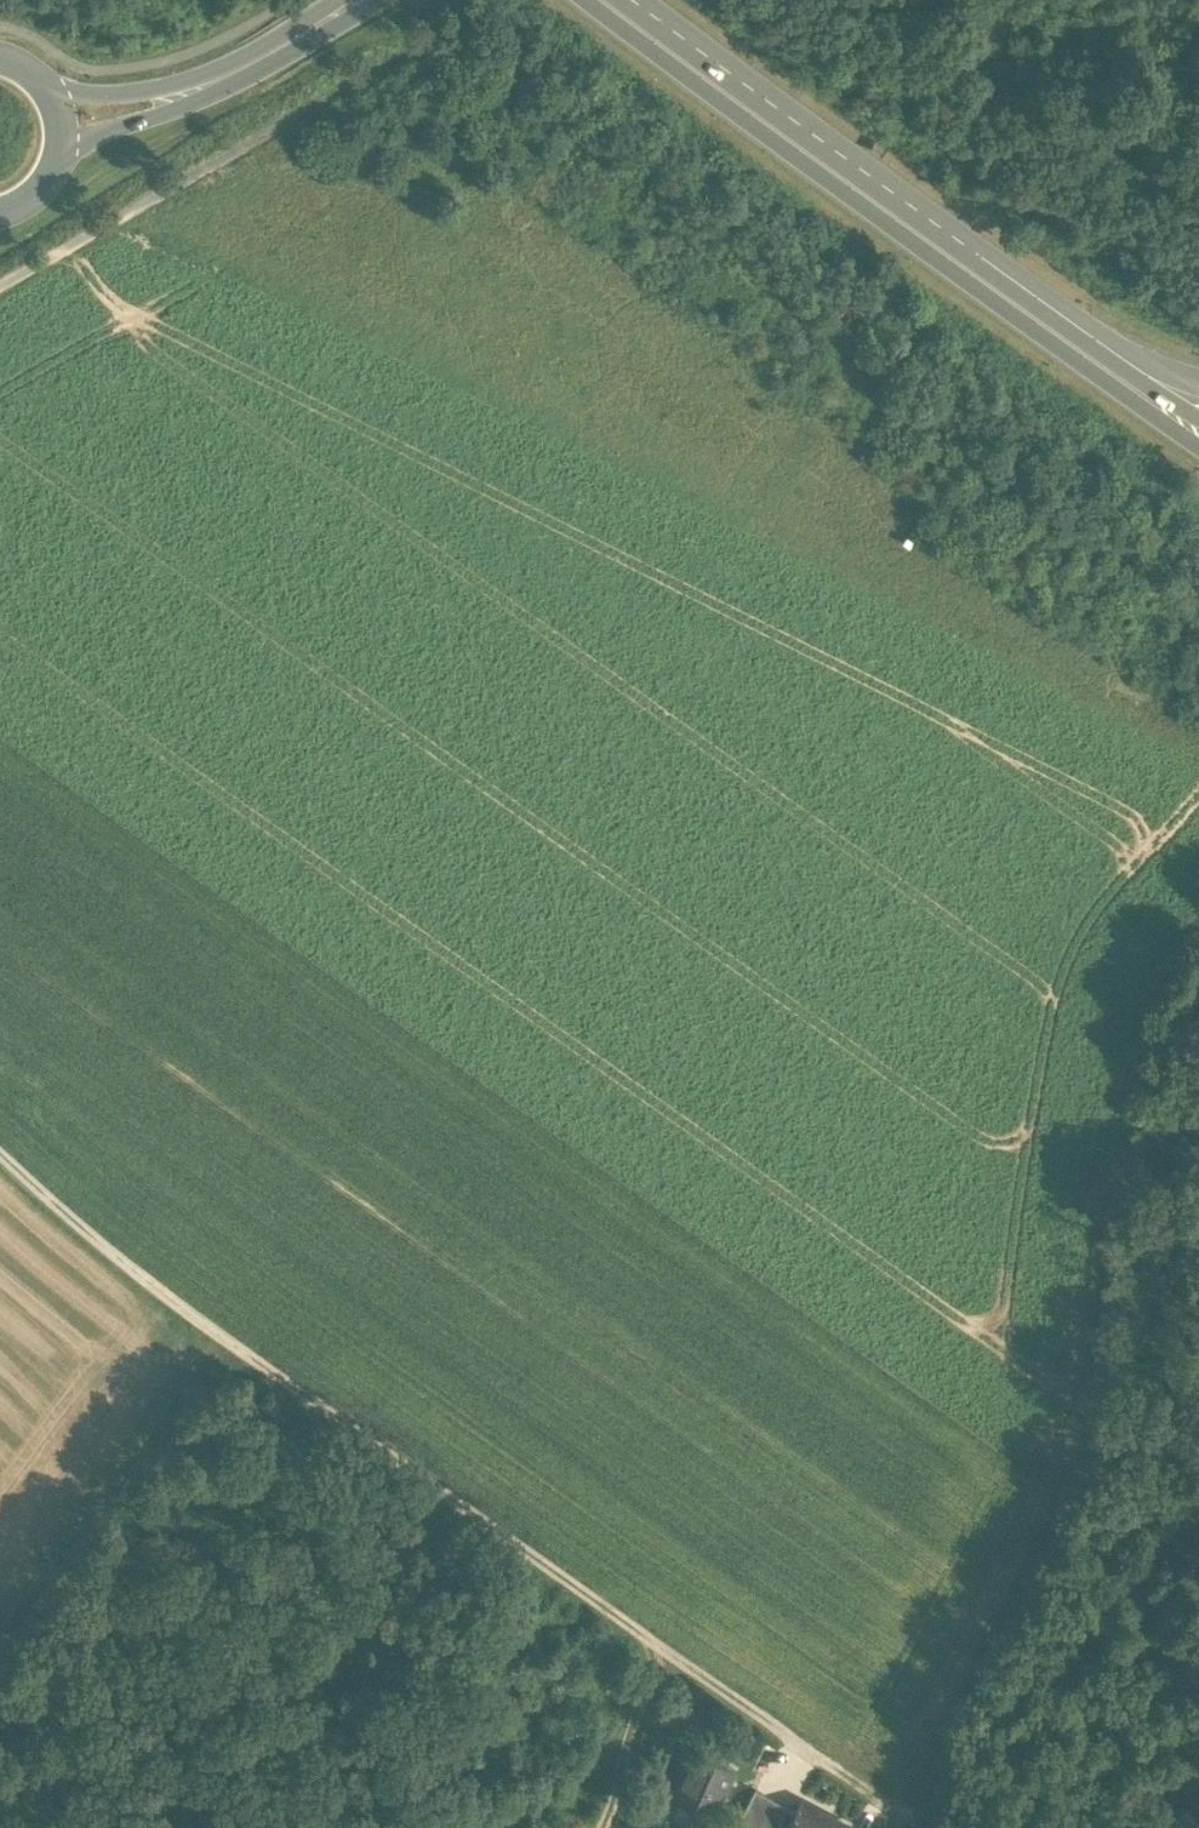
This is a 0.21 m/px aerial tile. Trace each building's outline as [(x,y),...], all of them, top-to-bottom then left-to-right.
[(733,1764),(693,1746),(673,1788),(713,1807),(733,1764)] [(756,1783),(739,1815),(755,1824),(772,1792),(756,1783)] [(755,1824),(763,1827),(771,1827),(786,1800),(772,1792),(755,1824)] [(800,1794),(782,1827),(850,1827),(854,1821),(800,1794)] [(639,1812),(632,1827),(654,1827),(658,1821),(639,1812)]
